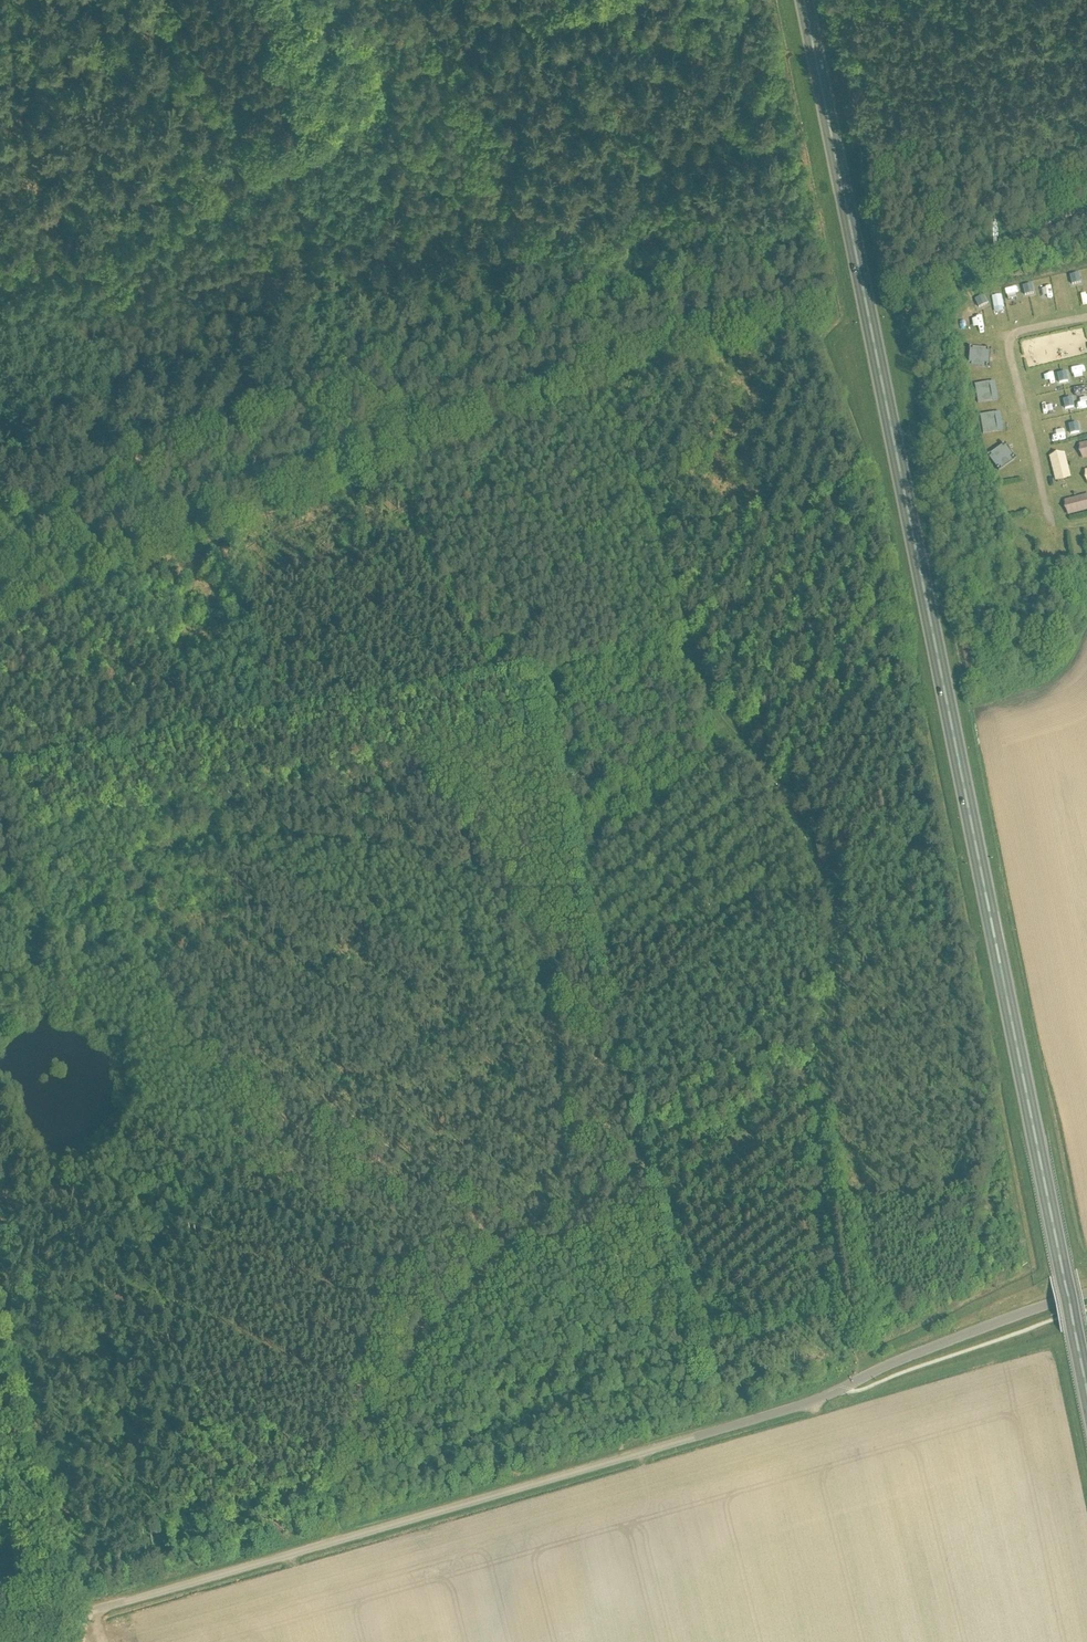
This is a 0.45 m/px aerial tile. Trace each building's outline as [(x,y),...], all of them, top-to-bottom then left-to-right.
[(1004,269),(1003,263),(992,266),(994,272),(1004,269)] [(1072,286),(1080,284),(1078,275),(1070,276),(1072,286)] [(1025,297),(1033,295),(1031,286),(1023,287),(1025,297)] [(1071,290),(1073,309),(1081,308),(1078,289),(1071,290)] [(1060,293),(1052,294),(1055,313),(1062,312),(1060,293)] [(979,309),(987,305),(983,297),(975,300),(979,309)] [(1041,297),(1034,298),(1035,317),(1042,317),(1041,297)] [(1024,300),(1014,300),(1015,318),(1025,318),(1024,300)] [(1048,339),(1032,343),(1034,350),(1050,347),(1048,339)] [(1086,348),(1086,339),(1068,342),(1069,350),(1086,348)] [(978,362),(994,357),(992,349),(976,354),(978,362)] [(1067,374),(1073,372),(1072,368),(1084,366),(1081,353),(1063,357),(1067,374)] [(1035,361),(1036,367),(1058,365),(1057,358),(1035,361)] [(996,377),(995,368),(979,370),(980,378),(996,377)] [(1059,384),(1068,383),(1066,373),(1057,375),(1059,384)] [(981,387),(983,395),(999,393),(998,385),(981,387)] [(1047,404),(1066,399),(1064,392),(1045,397),(1047,404)] [(1063,401),(1065,411),(1074,409),(1072,399),(1063,401)] [(984,405),(985,412),(1003,410),(1002,403),(984,405)] [(1068,412),(1048,415),(1049,423),(1069,420),(1068,412)] [(991,432),(1002,430),(1000,418),(989,420),(991,432)] [(1065,420),(1054,423),(1056,429),(1066,426),(1065,420)] [(1069,427),(1071,436),(1080,434),(1077,425),(1069,427)] [(1008,438),(999,441),(998,435),(990,437),(992,449),(1009,445),(1008,438)] [(1016,455),(996,459),(998,466),(1017,462),(1016,455)]
